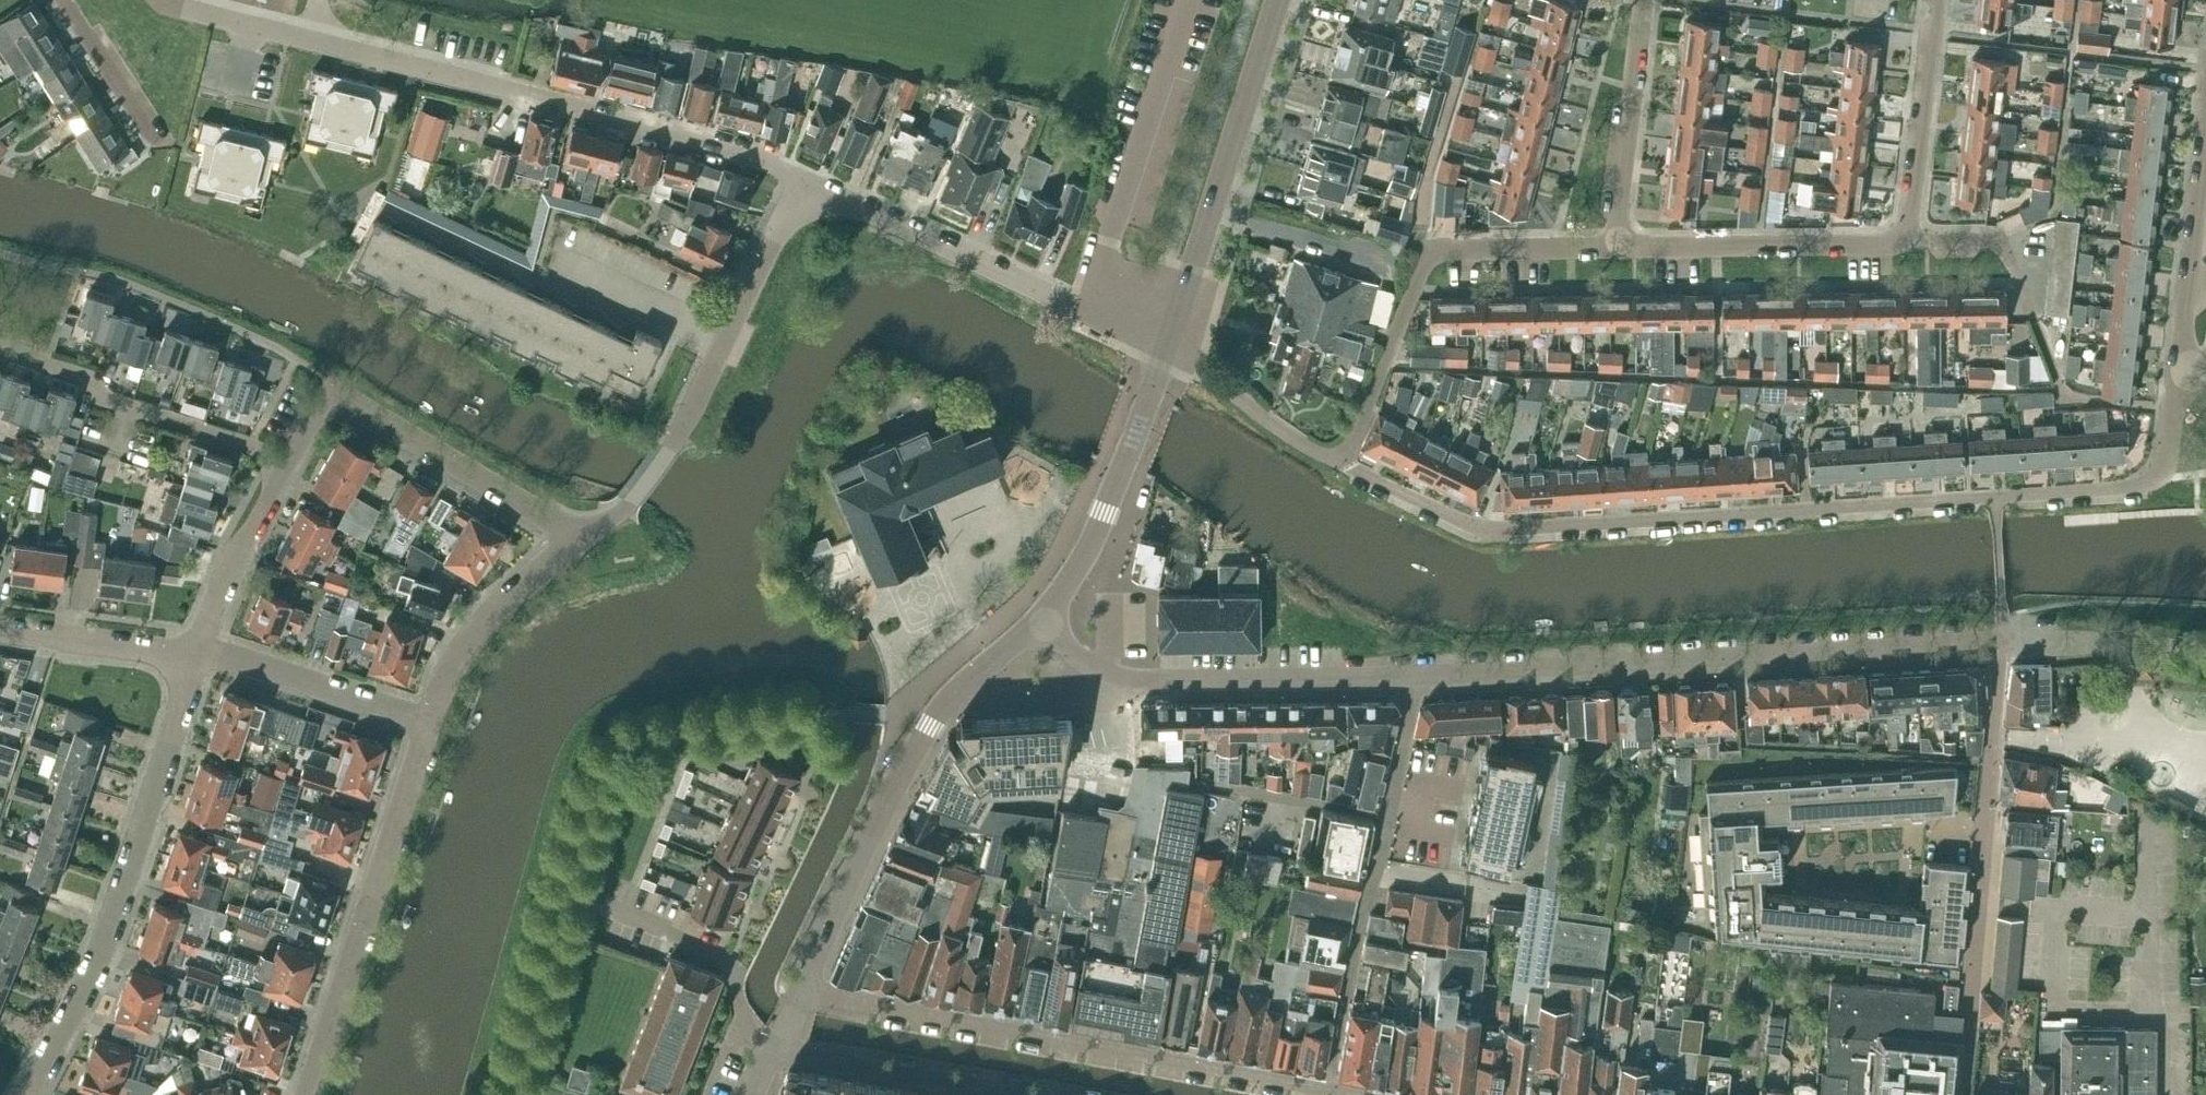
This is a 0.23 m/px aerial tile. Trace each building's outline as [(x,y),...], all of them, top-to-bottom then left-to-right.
[(1354,9),(1382,18),(1382,16),(1393,20),(1400,0),(1357,0),(1354,9)] [(1460,0),(1443,0),(1440,11),(1456,15),(1460,0)] [(1491,9),(1509,13),(1512,2),(1504,0),(1493,0),(1491,9)] [(1582,7),(1557,0),(1530,0),(1527,13),(1532,14),(1531,19),(1576,30),(1582,7)] [(2009,0),(1980,0),(1977,22),(2011,27),(2011,25),(2030,15),(2032,3),(2014,1),(2009,0)] [(2054,6),(2074,8),(2075,0),(2055,0),(2054,6)] [(2081,8),(2101,11),(2102,0),(2082,0),(2081,8)] [(2126,13),(2176,19),(2179,0),(2122,0),(2122,2),(2127,3),(2126,13)] [(14,36),(35,69),(35,68),(64,50),(43,17),(47,14),(48,14),(41,3),(20,16),(27,27),(14,36)] [(2074,8),(2054,6),(2053,17),(2072,19),(2074,8)] [(2081,8),(2080,20),(2076,49),(2108,53),(2111,33),(2098,32),(2099,23),(2101,11),(2081,8)] [(1509,13),(1491,9),(1488,19),(1506,25),(1509,13)] [(2124,26),(2141,28),(2139,41),(2173,46),(2176,19),(2126,13),(2124,26)] [(1747,32),(1773,35),(1774,19),(1748,17),(1747,32)] [(1530,23),(1532,24),(1542,26),(1537,45),(1569,54),(1576,30),(1531,19),(1530,23)] [(1685,43),(1729,48),(1729,43),(1719,42),(1721,24),(1687,19),(1685,43)] [(554,67),(551,77),(554,78),(555,81),(566,84),(568,82),(575,83),(588,35),(587,35),(589,27),(559,20),(556,32),(577,37),(574,47),(562,44),(556,67),(554,67)] [(1345,24),(1338,49),(1389,64),(1396,39),(1345,24)] [(588,35),(575,83),(582,85),(583,89),(593,91),(596,89),(599,90),(602,79),(601,79),(607,55),(594,52),(598,38),(600,28),(591,26),(590,25),(589,27),(587,35),(588,35)] [(1463,75),(1476,33),(1455,26),(1442,68),(1463,75)] [(1436,27),(1434,35),(1448,40),(1449,38),(1451,31),(1436,27)] [(632,52),(622,50),(625,33),(615,31),(613,41),(614,42),(613,47),(610,59),(607,70),(611,71),(606,91),(649,102),(655,75),(658,64),(642,60),(639,71),(629,68),(632,52)] [(1424,34),(1416,62),(1441,69),(1449,41),(1424,34)] [(1878,67),(1881,43),(1848,39),(1846,51),(1830,49),(1829,61),(1878,67)] [(1760,40),(1758,52),(1778,54),(1779,43),(1760,40)] [(1480,43),(1477,55),(1495,59),(1497,48),(1480,43)] [(1685,43),(1682,67),(1715,71),(1717,53),(1728,53),(1729,48),(1685,43)] [(711,118),(719,88),(729,47),(728,46),(718,85),(698,81),(703,63),(707,48),(707,47),(697,45),(693,61),(688,79),(693,81),(684,112),(711,118)] [(1537,45),(1534,57),(1530,55),(1531,52),(1515,48),(1511,63),(1521,66),(1563,77),(1569,54),(1537,45)] [(1786,45),(1785,56),(1805,58),(1806,47),(1786,45)] [(734,91),(744,51),(729,47),(719,88),(723,89),(715,119),(736,125),(743,94),(734,91)] [(718,50),(707,48),(703,63),(714,66),(718,50)] [(1364,90),(1386,96),(1394,65),(1388,64),(1389,64),(1338,49),(1331,75),(1365,85),(1364,90)] [(35,69),(56,102),(85,82),(64,50),(35,68),(35,69)] [(1778,54),(1758,52),(1757,64),(1776,66),(1778,54)] [(2045,53),(2032,52),(2031,62),(2044,63),(2045,53)] [(2062,56),(2047,54),(2045,63),(2061,65),(2062,56)] [(770,55),(766,71),(776,73),(780,57),(770,55)] [(1495,59),(1477,55),(1474,66),(1492,71),(1495,59)] [(770,101),(763,131),(787,138),(795,108),(784,105),(792,75),(796,60),(782,56),(778,72),(775,85),(773,85),(770,101)] [(1805,58),(1785,56),(1784,69),(1803,71),(1805,58)] [(1973,58),(1970,82),(2014,88),(2015,81),(2017,63),(1973,58)] [(2095,60),(2079,58),(2079,71),(2094,72),(2095,60)] [(656,75),(660,77),(653,103),(680,110),(687,80),(673,76),(676,63),(660,59),(656,75)] [(845,70),(826,61),(816,84),(836,92),(845,70)] [(1844,69),(1842,87),(1875,91),(1878,67),(1829,61),(1828,64),(1834,64),(1834,67),(1844,69)] [(2100,64),(2099,75),(2124,78),(2125,67),(2115,66),(2100,64)] [(1563,77),(1521,66),(1520,71),(1530,73),(1525,91),(1525,92),(1557,100),(1563,77)] [(1679,91),(1723,96),(1726,73),(1715,72),(1715,71),(1682,67),(1679,91)] [(313,105),(348,114),(356,79),(314,69),(308,90),(317,92),(313,105)] [(855,112),(838,152),(862,163),(878,127),(868,123),(870,119),(875,121),(894,78),(877,71),(873,69),(872,70),(854,112),(855,112)] [(755,97),(743,94),(736,125),(759,130),(767,100),(770,101),(773,84),(775,78),(766,76),(765,82),(759,81),(755,97)] [(920,82),(907,77),(897,102),(910,107),(920,82)] [(2045,78),(2043,91),(2063,93),(2065,81),(2045,78)] [(398,90),(356,79),(348,114),(382,122),(385,109),(394,111),(398,90)] [(56,102),(77,134),(107,115),(85,82),(56,102)] [(1967,105),(2001,110),(2003,92),(2013,93),(2014,88),(1970,82),(1967,105)] [(2125,107),(2167,112),(2171,86),(2139,82),(2137,96),(2127,95),(2125,107)] [(1328,84),(1322,108),(1356,118),(1358,111),(1375,115),(1376,113),(1386,116),(1391,97),(1386,96),(1364,90),(1362,94),(1328,84)] [(1433,135),(1446,91),(1432,87),(1419,131),(1433,135)] [(1875,91),(1842,87),(1840,105),(1829,104),(1829,110),(1872,115),(1875,91)] [(1754,88),(1752,100),(1772,102),(1774,91),(1754,88)] [(1466,89),(1463,101),(1481,105),(1484,94),(1466,89)] [(983,91),(978,103),(946,174),(951,175),(941,198),(976,213),(988,188),(995,191),(1005,169),(992,163),(1003,137),(1011,118),(1001,113),(1007,98),(983,91)] [(975,96),(961,91),(958,99),(972,104),(974,100),(975,96)] [(1679,91),(1676,115),(1720,120),(1722,102),(1723,96),(1679,91)] [(2063,93),(2043,91),(2042,102),(2061,105),(2063,93)] [(2071,92),(2070,100),(2087,102),(2089,92),(2075,91),(2075,92),(2071,92)] [(1557,100),(1525,92),(1521,109),(1511,106),(1509,113),(1551,123),(1557,100)] [(1781,92),(1779,105),(1799,107),(1800,95),(1781,92)] [(833,98),(822,93),(803,137),(829,148),(844,115),(828,108),(833,98)] [(1772,102),(1752,100),(1751,111),(1771,114),(1772,102)] [(2086,114),(2087,102),(2070,100),(2070,104),(2074,104),(2073,112),(2086,114)] [(2042,102),(2040,114),(2060,117),(2061,105),(2042,102)] [(339,148),(348,114),(313,105),(305,139),(339,148)] [(1967,105),(1964,129),(2015,136),(2017,123),(1999,120),(2001,110),(1967,105)] [(2133,133),(2164,137),(2167,112),(2125,107),(2124,117),(2135,119),(2133,133)] [(1356,118),(1322,108),(1314,134),(1347,143),(1360,146),(1367,121),(1356,118)] [(448,121),(449,118),(422,109),(410,147),(437,156),(443,137),(446,138),(451,122),(448,121)] [(915,114),(905,109),(889,145),(913,155),(923,130),(911,125),(915,114)] [(1826,129),(1826,133),(1869,139),(1872,116),(1872,115),(1829,110),(1828,110),(1839,112),(1837,130),(1826,129)] [(1459,112),(1456,124),(1473,128),(1476,117),(1459,112)] [(1551,123),(1509,113),(1508,118),(1517,121),(1514,134),(1504,131),(1503,136),(1545,147),(1551,123)] [(382,122),(348,114),(339,148),(374,156),(382,122)] [(99,169),(113,159),(120,170),(140,157),(133,146),(128,148),(107,115),(77,134),(99,169)] [(1676,115),(1673,139),(1724,145),(1727,121),(1720,120),(1676,115)] [(0,127),(0,137),(21,124),(16,116),(0,127)] [(1778,116),(1776,127),(1796,129),(1797,119),(1778,116)] [(527,174),(544,177),(546,173),(557,175),(557,174),(559,164),(557,163),(550,161),(560,124),(531,117),(522,153),(512,150),(501,147),(491,178),(510,185),(515,171),(527,175),(527,174)] [(197,140),(205,141),(202,154),(236,163),(245,129),(202,118),(197,140)] [(1473,128),(1456,124),(1453,135),(1470,140),(1473,128)] [(1748,136),(1747,147),(1766,150),(1768,138),(1769,126),(1749,124),(1748,136)] [(950,144),(952,139),(956,130),(945,125),(940,138),(923,130),(913,155),(940,166),(950,144)] [(577,177),(586,180),(597,134),(595,134),(590,132),(589,132),(588,129),(577,126),(575,128),(574,128),(564,159),(581,163),(577,177)] [(1377,156),(1403,163),(1411,133),(1386,126),(1377,155),(1377,156)] [(2039,126),(2037,139),(2057,141),(2058,129),(2039,126)] [(1796,129),(1776,127),(1775,140),(1794,143),(1796,129)] [(287,140),(245,129),(236,163),(270,171),(274,158),(282,160),(287,140)] [(1964,129),(1962,153),(1995,157),(1996,146),(2013,148),(2015,136),(1964,129)] [(1826,133),(1826,135),(1801,132),(1799,146),(1820,148),(1819,157),(1833,159),(1866,163),(1869,139),(1826,133)] [(2161,162),(2164,137),(2133,133),(2131,147),(2120,146),(2119,157),(2161,162)] [(606,136),(605,136),(597,134),(586,180),(585,183),(596,184),(600,168),(615,172),(623,141),(620,140),(619,137),(608,134),(606,136)] [(1545,147),(1503,136),(1502,141),(1511,144),(1507,161),(1539,170),(1545,147)] [(8,148),(0,139),(0,155),(8,148)] [(1670,163),(1703,167),(1721,169),(1724,145),(1673,139),(1670,163)] [(2057,141),(2037,139),(2036,150),(2055,152),(2057,141)] [(1305,167),(1357,181),(1359,181),(1364,159),(1356,157),(1355,157),(1356,154),(1312,142),(1305,167)] [(2070,142),(2069,151),(2082,153),(2083,143),(2070,142)] [(659,165),(663,151),(640,145),(632,175),(642,177),(639,190),(653,192),(657,176),(659,165)] [(889,145),(885,154),(881,152),(875,166),(879,168),(878,170),(902,180),(913,155),(889,145)] [(1766,150),(1747,147),(1745,159),(1765,162),(1766,150)] [(407,151),(400,183),(428,189),(435,157),(407,151)] [(2080,165),(2082,153),(2069,151),(2067,164),(2080,165)] [(661,178),(657,176),(653,192),(669,196),(672,185),(675,185),(675,184),(688,188),(689,184),(693,186),(696,173),(699,160),(668,152),(661,178)] [(1021,233),(1045,244),(1057,218),(1077,225),(1090,188),(1074,182),(1073,183),(1068,181),(1058,201),(1053,203),(1036,196),(1051,162),(1028,153),(1004,226),(1021,233)] [(1772,164),(1771,176),(1790,178),(1793,155),(1773,153),(1772,164)] [(1962,153),(1958,177),(2004,182),(2007,159),(1995,157),(1962,153)] [(228,197),(236,163),(202,154),(194,189),(228,197)] [(621,169),(628,171),(632,157),(624,155),(621,169)] [(902,180),(929,192),(940,166),(913,155),(902,180)] [(2127,184),(2158,188),(2161,162),(2119,157),(2118,167),(2129,168),(2127,184)] [(1445,158),(1441,169),(1459,174),(1462,163),(1445,158)] [(1820,176),(1820,181),(1864,187),(1866,163),(1833,159),(1832,170),(1821,169),(1820,176)] [(1539,170),(1507,161),(1502,180),(1493,177),(1490,176),(1489,182),(1533,193),(1539,170)] [(270,171),(236,163),(228,197),(262,206),(270,171)] [(1410,196),(1418,170),(1395,163),(1392,174),(1387,189),(1410,196)] [(1670,163),(1667,187),(1711,192),(1712,186),(1701,185),(1703,167),(1670,163)] [(709,169),(708,174),(721,178),(717,192),(715,196),(747,206),(753,187),(751,186),(753,178),(724,169),(711,164),(709,169)] [(1357,181),(1305,167),(1298,192),(1333,202),(1333,201),(1341,204),(1344,190),(1351,192),(1355,190),(1357,181)] [(1456,185),(1459,174),(1442,169),(1439,180),(1454,185),(1456,185)] [(2033,174),(2032,186),(2051,188),(2053,177),(2033,174)] [(1789,190),(1790,178),(1771,176),(1769,188),(1789,190)] [(2004,182),(1958,177),(1955,201),(1989,205),(1990,194),(2005,196),(2006,184),(2004,184),(2004,182)] [(1469,189),(1498,197),(1495,209),(1489,209),(1490,222),(1517,222),(1519,215),(1527,217),(1533,193),(1489,182),(1472,178),(1469,189)] [(1433,214),(1453,215),(1454,185),(1439,180),(1436,180),(1433,214)] [(1864,187),(1820,181),(1819,187),(1830,188),(1827,208),(1860,212),(1864,187)] [(1742,184),(1741,195),(1761,198),(1762,186),(1742,184)] [(2113,207),(2155,212),(2158,188),(2127,184),(2125,198),(2114,196),(2113,207)] [(2032,186),(2030,197),(2029,205),(2019,209),(2025,224),(2048,214),(2049,199),(2050,188),(2051,189),(2051,188),(2032,186)] [(1710,197),(1711,192),(1667,187),(1664,211),(1697,215),(1700,196),(1710,197)] [(389,189),(386,195),(384,197),(428,218),(533,267),(550,203),(597,216),(600,216),(603,207),(543,192),(532,232),(527,254),(505,244),(389,189)] [(386,195),(376,190),(350,236),(359,242),(377,210),(380,205),(384,197),(386,195)] [(2064,192),(2063,201),(2076,203),(2077,193),(2064,192)] [(1761,198),(1741,195),(1739,207),(1759,209),(1761,198)] [(686,212),(681,210),(674,206),(668,219),(687,228),(679,245),(705,258),(704,260),(713,265),(714,262),(720,265),(728,246),(724,244),(730,231),(706,220),(713,203),(690,196),(686,212)] [(1406,197),(1400,217),(1383,212),(1376,233),(1406,242),(1412,221),(1415,199),(1406,197)] [(1325,204),(1308,199),(1304,211),(1321,216),(1325,204)] [(657,214),(668,219),(674,206),(663,201),(657,214)] [(2075,215),(2076,203),(2063,201),(2061,214),(2075,215)] [(2120,235),(2152,239),(2155,212),(2113,207),(2103,206),(2101,217),(2122,219),(2120,235)] [(1696,227),(1697,219),(1684,218),(1683,226),(1696,227)] [(2054,232),(2078,235),(2080,221),(2056,218),(2054,232)] [(416,237),(380,220),(379,220),(378,220),(376,220),(375,221),(375,222),(374,222),(354,265),(353,266),(353,268),(354,269),(354,270),(355,271),(356,271),(602,387),(604,381),(634,394),(635,395),(636,395),(637,394),(638,394),(639,393),(640,392),(648,375),(662,345),(662,344),(662,343),(662,342),(661,341),(660,340),(660,339),(637,329),(632,339),(618,332),(598,323),(596,322),(553,301),(551,300),(509,281),(508,280),(506,279),(463,259),(461,258),(418,238),(416,237)] [(2053,245),(2076,248),(2078,235),(2054,232),(2053,245)] [(2148,272),(2151,246),(2120,242),(2118,256),(2107,255),(2106,267),(2148,272)] [(2051,259),(2075,261),(2076,248),(2053,245),(2051,259)] [(1268,255),(1268,252),(1253,248),(1250,255),(1266,260),(1268,255)] [(2091,265),(2093,252),(2080,251),(2079,264),(2091,265)] [(1274,354),(1293,360),(1294,360),(1301,338),(1310,340),(1315,321),(1348,330),(1351,318),(1366,322),(1378,284),(1296,258),(1284,294),(1286,294),(1284,303),(1281,302),(1273,329),(1281,332),(1274,354)] [(2050,272),(2073,275),(2075,261),(2051,259),(2050,272)] [(2090,275),(2091,265),(2079,264),(2077,273),(2090,275)] [(2145,297),(2148,272),(2106,267),(2105,276),(2116,277),(2113,293),(2145,297)] [(2048,285),(2072,288),(2073,275),(2050,272),(2048,285)] [(2047,299),(2070,302),(2072,288),(2048,285),(2047,299)] [(1378,287),(1369,320),(1386,325),(1395,291),(1378,287)] [(2006,289),(1980,290),(1981,343),(2007,342),(2006,289)] [(1954,290),(1928,291),(1929,325),(1928,325),(1930,365),(1930,383),(1941,384),(1940,325),(1955,324),(1954,290)] [(1969,343),(1981,343),(1980,290),(1954,290),(1955,324),(1964,324),(1969,324),(1969,340),(1969,343)] [(1877,291),(1851,292),(1852,326),(1866,326),(1866,347),(1877,347),(1877,326),(1878,326),(1877,291)] [(1903,291),(1877,291),(1878,326),(1903,325),(1903,291)] [(1928,291),(1903,291),(1903,325),(1916,325),(1917,383),(1924,383),(1930,383),(1930,365),(1928,325),(1929,325),(1928,291)] [(1774,359),(1776,359),(1776,377),(1786,378),(1786,359),(1786,327),(1800,326),(1800,292),(1774,293),(1775,327),(1774,327),(1774,354),(1774,359)] [(1827,342),(1826,326),(1826,292),(1800,292),(1801,327),(1814,326),(1814,337),(1819,342),(1827,342)] [(1851,292),(1826,292),(1826,326),(1852,326),(1851,292)] [(89,323),(86,332),(112,340),(121,314),(112,311),(115,302),(88,293),(79,319),(89,323)] [(1749,327),(1749,293),(1723,293),(1722,293),(1723,328),(1749,327)] [(1774,293),(1749,293),(1749,327),(1761,327),(1762,355),(1774,354),(1774,327),(1775,327),(1774,293)] [(2142,322),(2145,297),(2113,293),(2112,307),(2101,306),(2100,317),(2095,316),(2142,322)] [(1662,294),(1636,295),(1637,329),(1650,329),(1651,372),(1662,373),(1663,354),(1663,347),(1662,294)] [(1687,294),(1662,294),(1663,347),(1663,354),(1662,373),(1672,373),(1672,355),(1672,346),(1672,328),(1688,328),(1687,294)] [(1714,294),(1687,294),(1688,344),(1714,343),(1714,294)] [(1559,295),(1533,296),(1534,330),(1559,330),(1559,295)] [(1559,330),(1585,329),(1585,295),(1559,295),(1559,330)] [(1610,295),(1585,295),(1585,329),(1611,329),(1610,295)] [(1636,295),(1610,295),(1611,329),(1637,329),(1636,295)] [(1507,296),(1482,297),(1483,331),(1508,330),(1507,296)] [(1533,296),(1507,296),(1508,330),(1534,330),(1533,296)] [(1431,332),(1457,331),(1456,297),(1430,297),(1431,332)] [(1482,297),(1456,297),(1457,331),(1483,331),(1482,297)] [(2047,299),(2045,313),(2068,316),(2070,302),(2047,299)] [(2072,314),(2085,315),(2086,305),(2073,303),(2072,314)] [(2086,314),(2099,315),(2100,304),(2087,303),(2086,314)] [(122,343),(118,353),(146,362),(155,335),(145,332),(148,323),(121,314),(112,340),(122,343)] [(2084,326),(2085,315),(2072,314),(2071,325),(2084,326)] [(2139,347),(2142,322),(2095,316),(2093,327),(2109,329),(2108,338),(2107,343),(2139,347)] [(1376,344),(1371,343),(1377,325),(1366,322),(1351,318),(1348,330),(1315,321),(1310,340),(1322,344),(1322,345),(1355,355),(1371,360),(1376,344)] [(70,336),(74,324),(65,321),(61,333),(70,336)] [(155,335),(146,362),(173,371),(176,361),(185,364),(193,337),(168,329),(165,339),(155,335)] [(193,337),(185,364),(195,367),(192,378),(215,385),(218,386),(227,359),(218,356),(221,346),(193,337)] [(1322,344),(1310,340),(1301,338),(1294,360),(1293,360),(1284,391),(1305,398),(1322,345),(1322,344)] [(1442,344),(1412,343),(1411,363),(1442,364),(1442,344)] [(2135,372),(2139,347),(2107,343),(2106,358),(2095,357),(2094,367),(2135,372)] [(1456,365),(1457,346),(1445,346),(1445,364),(1456,365)] [(1469,347),(1457,346),(1456,365),(1468,365),(1469,347)] [(1508,348),(1497,348),(1489,347),(1488,366),(1496,366),(1508,367),(1508,348)] [(1520,349),(1508,348),(1508,367),(1519,367),(1520,349)] [(1559,369),(1560,350),(1548,350),(1548,368),(1559,369)] [(1572,351),(1560,350),(1559,369),(1571,369),(1572,351)] [(1611,371),(1612,352),(1600,352),(1599,371),(1611,371)] [(1623,353),(1612,352),(1611,371),(1623,371),(1623,353)] [(2029,354),(2005,355),(2005,367),(2006,381),(2016,381),(2030,380),(2030,379),(2029,354)] [(2066,364),(2079,365),(2080,356),(2067,354),(2066,364)] [(1687,374),(1699,374),(1700,356),(1688,355),(1687,374)] [(1750,358),(1738,357),(1738,376),(1750,376),(1750,358)] [(1776,359),(1774,359),(1765,358),(1764,377),(1776,377),(1776,359)] [(257,386),(259,381),(261,382),(265,369),(253,365),(252,367),(227,359),(218,386),(227,389),(224,399),(250,408),(251,407),(253,400),(257,388),(257,386)] [(113,376),(117,364),(106,360),(102,372),(113,376)] [(1827,379),(1827,361),(1816,360),(1815,379),(1827,379)] [(1839,361),(1827,361),(1827,379),(1838,380),(1839,361)] [(1878,381),(1879,363),(1867,362),(1866,381),(1878,381)] [(1890,363),(1879,363),(1878,381),(1890,382),(1890,370),(1890,363)] [(2078,377),(2079,365),(2066,364),(2065,376),(2078,377)] [(1981,385),(1982,367),(1970,367),(1969,385),(1981,385)] [(1982,367),(1981,385),(1992,386),(1993,367),(1982,367)] [(2132,398),(2135,372),(2094,367),(2092,378),(2103,379),(2101,395),(2132,398)] [(1445,372),(1437,397),(1455,402),(1458,391),(1462,393),(1466,379),(1445,372)] [(2,413),(5,414),(29,422),(37,395),(27,392),(31,381),(5,373),(0,389),(0,401),(5,403),(5,404),(2,413)] [(1344,391),(1352,394),(1358,388),(1357,379),(1349,376),(1343,382),(1344,391)] [(1477,396),(1482,379),(1469,376),(1465,393),(1477,396)] [(1544,399),(1550,376),(1531,376),(1526,397),(1544,399)] [(1552,392),(1569,393),(1573,378),(1556,377),(1552,392)] [(1497,378),(1492,396),(1505,400),(1510,382),(1497,378)] [(1568,397),(1586,398),(1592,398),(1596,378),(1591,378),(1573,378),(1569,393),(1568,397)] [(1621,380),(1615,397),(1632,402),(1638,381),(1621,380)] [(1653,380),(1649,395),(1662,399),(1666,382),(1653,380)] [(1687,401),(1692,382),(1676,381),(1673,398),(1687,401)] [(1715,384),(1692,382),(1687,401),(1685,408),(1708,409),(1715,384)] [(1738,384),(1722,383),(1721,396),(1737,397),(1738,384)] [(1759,401),(1785,402),(1786,398),(1787,385),(1787,384),(1764,383),(1759,401)] [(1385,459),(1403,419),(1406,413),(1407,409),(1408,407),(1412,388),(1398,385),(1395,401),(1400,403),(1392,420),(1379,413),(1362,448),(1385,459)] [(1755,404),(1761,386),(1741,385),(1742,396),(1747,398),(1746,401),(1755,404)] [(1787,385),(1786,398),(1785,402),(1781,412),(1806,414),(1807,386),(1787,385)] [(1831,400),(1832,388),(1808,386),(1806,412),(1821,413),(1822,400),(1831,400)] [(37,395),(29,422),(56,430),(59,420),(69,423),(77,396),(51,388),(47,398),(37,395)] [(1422,416),(1432,395),(1418,388),(1408,409),(1422,416)] [(1857,389),(1832,388),(1831,400),(1856,402),(1857,389)] [(1881,402),(1882,390),(1871,389),(1870,402),(1881,402)] [(1892,390),(1882,390),(1881,402),(1892,403),(1892,395),(1892,390)] [(1934,405),(1934,391),(1923,391),(1923,405),(1934,405)] [(1958,392),(1934,391),(1934,405),(1945,405),(1958,405),(1958,392)] [(2043,392),(2044,406),(2054,405),(2054,391),(2043,392)] [(2044,406),(2043,392),(2033,393),(2034,406),(2044,406)] [(1992,396),(1993,409),(2003,409),(2002,395),(1992,396)] [(1993,409),(1992,396),(1982,396),(1982,410),(1993,409)] [(885,397),(875,401),(879,411),(889,408),(885,397)] [(2098,462),(2125,460),(2128,430),(2108,431),(2106,407),(2095,408),(2098,462)] [(2098,462),(2095,408),(2084,409),(2085,433),(2071,433),(2073,464),(2098,462)] [(1417,419),(1407,413),(1407,409),(1406,413),(1403,419),(1385,459),(1407,470),(1424,435),(1412,429),(1417,419)] [(1749,492),(1773,491),(1770,449),(1773,440),(1771,440),(1774,431),(1776,424),(1765,420),(1759,441),(1749,441),(1747,451),(1749,492)] [(1584,440),(1579,440),(1573,462),(1576,504),(1600,502),(1597,461),(1593,461),(1593,465),(1586,465),(1589,454),(1595,456),(1604,426),(1589,422),(1584,440)] [(2045,424),(2048,465),(2073,464),(2071,433),(2055,434),(2054,423),(2045,424)] [(2022,467),(2048,465),(2045,424),(2034,425),(2034,436),(2020,437),(2022,467)] [(919,501),(918,500),(1004,462),(990,429),(964,440),(959,426),(931,438),(925,427),(862,454),(863,455),(832,468),(839,485),(878,575),(909,562),(911,566),(927,559),(904,508),(919,501)] [(1971,471),(1997,469),(1994,427),(1982,428),(1983,439),(1968,440),(1971,471)] [(1997,469),(2022,467),(2020,437),(2004,438),(2004,427),(1994,427),(1997,469)] [(1448,447),(1450,442),(1453,437),(1452,437),(1431,481),(1453,492),(1474,447),(1478,432),(1471,428),(1459,453),(1448,447)] [(1622,458),(1624,453),(1624,452),(1630,433),(1618,429),(1612,450),(1613,459),(1617,459),(1617,462),(1602,463),(1602,461),(1597,461),(1600,502),(1625,500),(1622,459),(1622,458)] [(1781,432),(1774,431),(1771,440),(1773,440),(1779,439),(1781,432)] [(1480,433),(1478,432),(1474,447),(1453,492),(1478,505),(1495,470),(1482,463),(1487,452),(1475,446),(1476,444),(1480,433)] [(1938,473),(1964,471),(1962,441),(1946,442),(1945,432),(1935,433),(1938,473)] [(1407,470),(1431,481),(1452,437),(1443,433),(1438,442),(1424,435),(1407,470)] [(1938,473),(1935,433),(1924,433),(1925,443),(1911,444),(1913,474),(1938,473)] [(1913,474),(1911,444),(1895,445),(1894,435),(1885,436),(1887,476),(1913,474)] [(1887,476),(1885,436),(1873,436),(1874,447),(1860,447),(1862,478),(1887,476)] [(341,437),(328,460),(360,480),(368,467),(380,474),(386,464),(341,437)] [(1862,478),(1860,447),(1844,449),(1843,438),(1834,439),(1837,480),(1862,478)] [(70,464),(77,444),(63,439),(57,460),(65,463),(70,464)] [(1779,439),(1773,440),(1770,449),(1773,491),(1798,489),(1796,451),(1780,452),(1779,439)] [(1837,480),(1834,439),(1822,440),(1822,450),(1809,451),(1810,481),(1837,480)] [(1576,504),(1573,462),(1579,440),(1565,441),(1567,466),(1549,468),(1551,505),(1576,504)] [(13,459),(17,445),(2,441),(1,445),(0,445),(0,455),(13,459)] [(1747,451),(1749,441),(1746,441),(1745,446),(1745,452),(1746,455),(1742,455),(1727,456),(1727,452),(1726,444),(1721,445),(1721,449),(1722,453),(1724,494),(1749,492),(1747,451)] [(1724,494),(1722,453),(1721,449),(1721,445),(1721,442),(1710,443),(1711,457),(1701,457),(1701,454),(1696,454),(1699,495),(1724,494)] [(225,487),(233,460),(207,452),(208,447),(193,443),(189,457),(193,459),(185,485),(212,493),(215,484),(225,487)] [(78,444),(67,482),(97,490),(108,453),(78,444)] [(1672,455),(1674,497),(1699,495),(1696,454),(1692,454),(1693,457),(1684,458),(1683,448),(1683,444),(1675,444),(1672,450),(1672,455)] [(18,448),(13,463),(35,471),(37,466),(30,463),(34,454),(18,448)] [(1504,509),(1527,507),(1524,466),(1528,453),(1525,453),(1525,450),(1512,452),(1513,471),(1500,472),(1502,489),(1497,488),(1493,509),(1504,509)] [(1528,453),(1524,466),(1527,507),(1551,505),(1549,468),(1536,469),(1535,450),(1531,450),(1530,452),(1528,453)] [(1627,458),(1624,458),(1624,453),(1622,458),(1622,459),(1625,500),(1649,499),(1647,457),(1643,457),(1643,460),(1627,461),(1627,458)] [(1674,497),(1672,455),(1668,456),(1668,459),(1651,460),(1651,457),(1647,457),(1649,499),(1674,497)] [(148,473),(165,478),(170,464),(152,459),(148,473)] [(56,460),(49,481),(63,486),(70,464),(56,460)] [(382,510),(365,500),(353,493),(360,480),(328,460),(314,483),(350,504),(345,513),(372,528),(382,510)] [(390,465),(375,488),(389,497),(404,474),(390,465)] [(420,516),(434,492),(412,479),(395,506),(398,522),(384,547),(400,557),(423,517),(420,516)] [(184,484),(169,534),(160,531),(187,540),(195,543),(200,530),(210,533),(219,506),(209,502),(212,493),(185,485),(184,484)] [(442,496),(429,518),(439,524),(452,502),(442,496)] [(304,506),(291,530),(337,554),(341,545),(328,538),(335,523),(304,506)] [(505,537),(506,534),(460,507),(455,516),(463,520),(462,523),(465,525),(459,536),(489,555),(493,557),(495,554),(499,553),(507,540),(505,537)] [(68,533),(80,534),(82,523),(84,512),(71,510),(68,533)] [(105,567),(101,590),(127,594),(132,561),(106,557),(108,541),(95,539),(98,513),(84,512),(82,523),(80,534),(80,537),(79,537),(75,563),(105,567)] [(366,539),(372,528),(345,513),(339,525),(366,539)] [(463,569),(476,577),(489,555),(459,536),(446,529),(441,536),(451,542),(449,545),(453,547),(444,562),(459,571),(463,569)] [(332,562),(337,554),(291,530),(280,553),(311,569),(318,555),(332,562)] [(183,567),(167,565),(168,555),(181,559),(187,540),(160,531),(154,550),(155,550),(153,563),(132,561),(127,594),(152,597),(154,578),(181,581),(183,567)] [(828,535),(804,545),(809,556),(832,546),(828,535)] [(1171,543),(1141,536),(1133,573),(1164,580),(1165,579),(1178,583),(1190,582),(1196,549),(1171,543)] [(43,541),(42,548),(37,581),(63,585),(69,544),(43,541)] [(432,572),(438,558),(412,542),(405,563),(432,572)] [(12,578),(37,581),(42,548),(16,544),(12,578)] [(362,552),(357,565),(369,570),(374,557),(362,552)] [(447,600),(451,588),(428,581),(432,572),(393,559),(387,578),(393,580),(391,584),(410,590),(406,603),(442,615),(443,612),(446,611),(449,602),(447,600)] [(1218,565),(1218,581),(1218,594),(1159,594),(1160,615),(1160,646),(1260,646),(1260,615),(1259,593),(1258,565),(1218,565)] [(324,585),(347,593),(352,577),(329,570),(324,585)] [(277,634),(279,635),(284,624),(299,630),(306,611),(291,605),(293,602),(264,590),(256,610),(253,609),(249,619),(251,620),(250,624),(267,630),(268,634),(273,636),(277,634)] [(324,605),(320,615),(314,633),(330,639),(339,615),(340,612),(324,605)] [(423,634),(421,632),(422,629),(388,618),(384,632),(371,628),(373,621),(355,615),(357,610),(343,605),(336,628),(414,653),(417,645),(420,645),(423,634)] [(859,643),(866,637),(858,627),(850,633),(859,643)] [(411,662),(414,653),(336,628),(329,650),(328,652),(339,656),(340,656),(340,654),(344,642),(377,653),(373,667),(406,678),(407,675),(410,675),(413,664),(411,662)] [(2154,656),(2139,655),(2138,672),(2153,673),(2154,656)] [(2051,711),(2051,664),(2013,665),(2007,696),(2006,722),(2030,724),(2030,719),(2049,720),(2049,711),(2051,711)] [(1986,666),(1962,667),(1964,705),(1965,716),(1978,715),(1979,724),(1985,724),(1987,692),(1986,666)] [(1940,669),(1944,729),(1952,729),(1951,706),(1964,705),(1962,667),(1940,669)] [(1940,669),(1917,671),(1919,709),(1934,708),(1934,727),(1935,730),(1944,729),(1940,669)] [(1917,671),(1894,672),(1899,748),(1907,748),(1906,729),(1905,709),(1919,709),(1917,671)] [(1888,718),(1889,730),(1890,748),(1898,747),(1899,748),(1894,672),(1870,673),(1872,711),(1873,719),(1888,718)] [(1867,713),(1865,674),(1835,675),(1837,715),(1867,713)] [(1835,675),(1806,677),(1808,716),(1837,715),(1835,675)] [(1779,718),(1808,716),(1806,677),(1777,679),(1779,718)] [(1748,681),(1750,716),(1745,716),(1746,740),(1764,740),(1763,719),(1779,718),(1777,679),(1748,681)] [(1731,686),(1730,682),(1715,683),(1716,687),(1704,688),(1709,756),(1720,755),(1718,729),(1735,727),(1733,686),(1731,686)] [(1698,757),(1709,756),(1704,688),(1693,688),(1693,684),(1678,685),(1679,689),(1676,690),(1678,731),(1695,730),(1695,740),(1697,740),(1698,757)] [(1650,716),(1648,691),(1637,692),(1632,688),(1624,688),(1621,693),(1618,693),(1621,732),(1622,753),(1630,753),(1641,745),(1653,744),(1653,741),(1652,731),(1652,730),(1651,716),(1650,716)] [(1596,690),(1594,693),(1567,695),(1570,740),(1576,739),(1576,733),(1586,732),(1587,733),(1616,731),(1613,692),(1612,692),(1610,689),(1596,690)] [(1675,733),(1674,716),(1672,690),(1659,690),(1661,716),(1662,734),(1675,733)] [(14,724),(14,725),(27,729),(38,695),(25,691),(18,712),(0,706),(0,719),(14,724)] [(267,733),(297,743),(298,741),(298,742),(306,718),(265,705),(264,706),(255,703),(256,702),(227,692),(219,718),(267,734),(267,733)] [(1546,695),(1534,696),(1536,729),(1564,727),(1562,695),(1558,695),(1555,693),(1548,693),(1546,695)] [(1507,730),(1536,729),(1534,696),(1521,697),(1518,695),(1512,695),(1509,698),(1506,698),(1507,730)] [(1499,699),(1473,700),(1477,730),(1502,729),(1499,699)] [(1473,700),(1449,702),(1452,733),(1477,730),(1473,700)] [(1359,746),(1370,750),(1390,755),(1400,710),(1394,702),(1347,703),(1349,731),(1359,731),(1359,746)] [(1449,702),(1423,705),(1419,727),(1452,733),(1449,702)] [(1255,703),(1230,704),(1229,780),(1241,782),(1241,752),(1242,735),(1255,735),(1255,703)] [(1271,754),(1282,753),(1283,703),(1255,703),(1255,735),(1271,735),(1271,754)] [(1295,735),(1309,735),(1309,703),(1283,703),(1282,753),(1301,754),(1301,747),(1295,747),(1295,735)] [(1349,735),(1349,731),(1347,703),(1309,703),(1309,735),(1312,735),(1312,749),(1334,749),(1334,735),(1349,735)] [(1183,758),(1182,735),(1182,722),(1177,722),(1177,704),(1143,704),(1143,736),(1166,736),(1166,758),(1183,758)] [(1182,735),(1203,736),(1203,704),(1177,704),(1177,722),(1182,722),(1182,735)] [(1217,778),(1229,780),(1230,704),(1203,704),(1203,736),(1217,736),(1217,752),(1217,778)] [(101,717),(69,707),(64,724),(78,729),(74,741),(63,738),(61,745),(48,740),(44,751),(58,755),(59,756),(60,752),(97,764),(105,738),(95,735),(101,717)] [(939,820),(959,823),(964,825),(964,827),(1006,833),(1045,837),(1050,838),(1053,814),(1025,810),(973,805),(982,788),(979,783),(978,783),(979,782),(990,775),(994,776),(1062,772),(1071,715),(973,721),(976,733),(956,747),(949,737),(916,795),(942,805),(939,820)] [(219,718),(210,742),(239,751),(245,735),(265,741),(267,734),(219,718)] [(306,718),(298,742),(312,747),(320,722),(306,718)] [(378,768),(386,744),(337,728),(334,736),(347,740),(341,757),(378,768)] [(1810,730),(1809,728),(1799,728),(1800,741),(1810,741),(1810,730)] [(1818,741),(1818,729),(1810,730),(1810,741),(1818,741)] [(1869,729),(1868,729),(1857,730),(1857,745),(1868,744),(1869,729)] [(1967,752),(1982,753),(1984,729),(1965,730),(1967,752)] [(44,751),(47,740),(35,736),(32,736),(29,746),(44,751)] [(1930,737),(1921,736),(1921,749),(1933,750),(1930,737)] [(1502,748),(1501,740),(1501,739),(1491,737),(1490,746),(1502,748)] [(1447,741),(1438,739),(1436,751),(1445,753),(1447,741)] [(1565,751),(1579,752),(1578,739),(1576,739),(1570,740),(1564,740),(1565,751)] [(1956,740),(1945,740),(1945,752),(1956,752),(1956,740)] [(0,741),(0,757),(5,759),(15,762),(20,747),(0,741)] [(761,745),(756,755),(760,757),(796,774),(801,765),(761,745)] [(1327,797),(1377,809),(1390,755),(1370,750),(1359,746),(1354,745),(1345,785),(1330,781),(1327,797)] [(1466,745),(1463,757),(1472,759),(1475,747),(1466,745)] [(1562,751),(1543,884),(1556,887),(1575,753),(1562,751)] [(60,752),(59,756),(58,755),(55,763),(51,775),(61,778),(61,779),(89,788),(97,764),(60,752)] [(1487,752),(1464,863),(1510,873),(1534,762),(1487,752)] [(370,793),(378,768),(341,757),(331,753),(326,769),(307,763),(301,782),(334,792),(337,782),(370,793)] [(1690,782),(1691,756),(1661,755),(1661,761),(1675,761),(1675,781),(1690,782)] [(5,759),(0,757),(0,775),(5,777),(11,778),(15,762),(5,759)] [(280,757),(274,773),(285,777),(291,760),(280,757)] [(753,763),(745,779),(786,799),(790,792),(792,792),(799,776),(796,774),(760,757),(756,765),(753,763)] [(2057,766),(2004,757),(2000,803),(2065,809),(2067,788),(2055,788),(2057,766)] [(198,764),(195,774),(199,777),(196,786),(243,802),(244,800),(247,792),(233,787),(238,772),(204,761),(203,763),(198,764)] [(1925,861),(1924,875),(1921,907),(1765,892),(1765,876),(1781,875),(1779,833),(1774,834),(1773,823),(1952,812),(1957,766),(1707,782),(1709,813),(1700,813),(1705,905),(1714,904),(1716,935),(1961,959),(1970,865),(1925,861)] [(1187,790),(1190,769),(1173,767),(1148,767),(1136,768),(1123,818),(1108,815),(1107,820),(1064,811),(1051,879),(1045,877),(1041,903),(1063,907),(1062,914),(1089,919),(1071,1023),(1073,1023),(1075,1014),(1125,1023),(1123,1033),(1159,1039),(1172,968),(1173,965),(1177,945),(1191,860),(1193,853),(1204,793),(1187,790)] [(681,781),(690,784),(694,771),(686,768),(681,781)] [(1575,780),(1588,782),(1590,770),(1576,768),(1575,780)] [(1307,793),(1310,771),(1295,769),(1293,791),(1307,793)] [(274,808),(283,778),(260,770),(253,794),(251,800),(265,805),(274,808)] [(1324,774),(1310,771),(1307,793),(1320,796),(1324,774)] [(1267,774),(1266,787),(1281,788),(1282,774),(1267,774)] [(89,788),(61,779),(53,804),(81,813),(89,788)] [(783,807),(786,799),(745,779),(738,794),(742,796),(737,804),(777,823),(784,808),(783,807)] [(1188,789),(1204,792),(1206,781),(1190,780),(1188,789)] [(690,784),(681,781),(677,793),(685,796),(690,784)] [(1687,807),(1690,784),(1666,781),(1664,805),(1687,807)] [(13,796),(27,801),(30,789),(16,785),(13,796)] [(189,795),(185,806),(188,809),(222,820),(226,808),(260,820),(258,825),(255,824),(253,829),(268,834),(275,812),(276,811),(264,807),(248,802),(244,800),(243,802),(196,786),(193,794),(189,795)] [(30,789),(27,801),(40,805),(44,794),(30,789)] [(953,862),(960,839),(949,835),(950,830),(937,827),(939,820),(942,805),(916,795),(891,840),(953,862)] [(1203,806),(1223,810),(1224,802),(1204,798),(1203,806)] [(674,799),(672,806),(685,811),(689,812),(691,805),(674,799)] [(290,816),(290,817),(356,838),(364,814),(353,810),(353,812),(316,800),(312,811),(294,805),(290,816)] [(72,837),(81,813),(53,804),(45,829),(72,837)] [(769,839),(777,823),(737,804),(734,812),(730,810),(723,826),(764,846),(767,838),(769,839)] [(668,816),(681,821),(685,811),(672,806),(671,806),(668,816)] [(1324,863),(1364,871),(1375,819),(1324,809),(1317,845),(1327,847),(1324,863)] [(2016,853),(2043,856),(2044,844),(2056,845),(2057,833),(2046,832),(2048,812),(2008,809),(2005,841),(2005,850),(2016,851),(2016,853)] [(268,834),(264,847),(289,856),(290,855),(295,839),(288,837),(290,831),(307,837),(309,832),(320,835),(315,849),(338,857),(338,859),(348,862),(356,838),(290,817),(290,816),(276,811),(275,812),(268,834)] [(1298,853),(1309,855),(1317,816),(1306,814),(1298,853)] [(666,822),(661,835),(669,838),(673,825),(666,822)] [(242,825),(238,838),(244,840),(244,841),(248,843),(264,847),(268,834),(253,829),(242,825)] [(170,852),(169,855),(207,868),(212,852),(226,857),(226,855),(243,860),(244,857),(247,846),(248,843),(244,841),(232,837),(200,826),(196,836),(181,831),(178,840),(173,843),(170,852)] [(764,846),(723,826),(715,840),(719,842),(715,851),(754,870),(762,854),(760,853),(764,846)] [(72,837),(45,829),(37,853),(64,862),(72,837)] [(987,833),(978,871),(984,872),(991,838),(990,838),(990,834),(987,833)] [(14,839),(0,834),(0,835),(0,846),(10,850),(14,839)] [(14,839),(10,850),(24,854),(28,843),(14,839)] [(654,853),(662,856),(667,843),(659,840),(654,853)] [(890,912),(891,913),(894,914),(891,920),(893,921),(905,925),(915,928),(913,933),(939,941),(952,902),(962,866),(891,840),(891,841),(883,858),(865,897),(863,901),(890,912)] [(264,847),(260,860),(292,870),(290,876),(284,893),(333,908),(341,883),(302,870),(305,861),(305,860),(290,855),(289,856),(264,847)] [(1266,855),(1249,851),(1238,849),(1233,867),(1243,870),(1242,875),(1261,879),(1261,877),(1266,855)] [(2004,852),(2003,872),(2015,873),(2035,875),(2035,876),(2048,877),(2051,856),(2043,856),(2016,853),(2016,851),(2005,850),(2004,852)] [(56,887),(64,862),(37,853),(29,878),(56,887)] [(1297,859),(1296,865),(1307,867),(1309,855),(1298,853),(1297,859)] [(1194,854),(1184,923),(1182,923),(1180,938),(1197,940),(1198,926),(1211,927),(1221,857),(1194,854)] [(1267,854),(1266,855),(1261,877),(1276,881),(1282,857),(1267,854)] [(168,872),(165,880),(196,890),(192,902),(216,910),(223,888),(203,882),(207,868),(169,855),(165,867),(168,872)] [(1568,870),(1572,871),(1576,867),(1577,862),(1574,858),(1569,857),(1565,860),(1564,866),(1568,870)] [(2059,860),(2058,874),(2068,875),(2070,861),(2059,860)] [(697,884),(740,901),(743,894),(745,894),(751,877),(711,861),(707,870),(704,868),(697,884)] [(1307,884),(1359,895),(1364,873),(1311,862),(1307,884)] [(952,902),(939,941),(921,995),(922,995),(952,1000),(975,915),(968,913),(981,872),(962,866),(952,902)] [(2047,894),(2048,885),(2048,877),(2035,876),(2035,875),(2015,873),(2003,872),(2001,892),(2034,895),(2034,893),(2047,894)] [(657,881),(645,876),(642,885),(654,889),(657,881)] [(29,933),(39,908),(31,905),(36,892),(8,880),(3,893),(12,897),(7,910),(5,909),(0,907),(0,921),(29,933)] [(697,884),(691,900),(695,902),(692,911),(695,912),(712,919),(732,926),(738,910),(737,909),(740,901),(697,884)] [(1294,912),(1294,913),(1352,924),(1353,924),(1359,899),(1294,888),(1290,902),(1287,911),(1294,912)] [(1386,911),(1411,915),(1414,892),(1389,888),(1386,911)] [(1501,1094),(1528,1094),(1537,1035),(1541,991),(1544,992),(1548,964),(1556,916),(1558,907),(1560,898),(1527,889),(1511,997),(1527,999),(1524,1020),(1522,1033),(1509,1031),(1501,1094)] [(1407,939),(1432,941),(1439,896),(1414,892),(1411,915),(1407,939)] [(245,904),(241,917),(242,917),(260,923),(259,924),(268,927),(268,925),(284,931),(295,935),(299,924),(325,933),(333,908),(284,893),(280,907),(275,905),(274,905),(273,905),(272,905),(271,905),(270,905),(269,905),(268,906),(267,906),(267,907),(266,907),(265,908),(264,909),(264,910),(263,911),(245,904)] [(1432,941),(1448,943),(1457,944),(1463,900),(1439,896),(1432,941)] [(149,928),(205,946),(212,923),(224,927),(229,914),(216,910),(192,902),(180,898),(176,911),(157,905),(155,909),(153,910),(150,917),(152,919),(149,928)] [(1015,1012),(1016,1012),(1026,956),(1025,956),(1031,926),(1006,919),(1010,902),(1007,901),(1001,900),(997,915),(1004,917),(985,1006),(1012,1011),(1015,1012)] [(890,912),(863,901),(832,974),(861,981),(864,982),(894,989),(911,940),(901,937),(905,925),(893,921),(891,920),(894,914),(891,913),(890,912)] [(243,906),(229,902),(226,911),(241,915),(243,906)] [(1037,903),(1032,926),(1031,926),(1025,956),(1026,956),(1016,1012),(1042,1016),(1042,1017),(1056,950),(1054,949),(1062,914),(1063,907),(1041,903),(1041,904),(1037,903)] [(1592,1054),(1595,1034),(1596,1035),(1611,927),(1611,918),(1612,915),(1558,907),(1556,916),(1548,964),(1551,965),(1547,984),(1573,985),(1558,1094),(1587,1094),(1592,1054)] [(695,912),(691,922),(708,928),(712,919),(695,912)] [(1288,944),(1285,960),(1295,962),(1299,963),(1310,965),(1343,972),(1348,947),(1352,924),(1294,913),(1288,944)] [(1404,918),(1371,913),(1362,955),(1405,964),(1408,947),(1400,946),(1404,918)] [(1089,919),(1062,914),(1054,949),(1056,950),(1042,1017),(1067,1022),(1071,1023),(1089,919)] [(978,950),(983,930),(986,918),(975,915),(952,1000),(981,1005),(990,959),(973,954),(975,949),(978,950)] [(2023,918),(1999,916),(1997,929),(2022,931),(2023,918)] [(268,927),(259,924),(242,918),(237,933),(263,941),(268,927)] [(1633,919),(1611,918),(1611,927),(1633,927),(1633,919)] [(19,957),(29,933),(0,921),(0,949),(19,957)] [(911,940),(894,989),(921,995),(939,941),(913,933),(915,928),(905,925),(901,937),(911,940)] [(142,949),(176,960),(184,963),(188,951),(197,954),(200,945),(204,946),(205,946),(149,928),(147,935),(143,936),(141,944),(143,947),(142,949)] [(1666,932),(1644,928),(1642,940),(1664,943),(1666,932)] [(1997,929),(1996,942),(2020,944),(2022,931),(1997,929)] [(1668,933),(1666,944),(1687,948),(1689,936),(1668,933)] [(1996,942),(1995,954),(2020,957),(2020,944),(1996,942)] [(283,943),(278,960),(275,959),(276,958),(261,953),(257,963),(310,980),(318,954),(283,943)] [(1422,1012),(1411,1089),(1414,1089),(1414,1086),(1436,1091),(1435,1094),(1439,1094),(1444,1094),(1445,1093),(1454,1094),(1470,1094),(1487,948),(1457,944),(1448,943),(1446,955),(1428,953),(1423,990),(1425,990),(1437,991),(1434,1014),(1422,1012)] [(1771,962),(1815,964),(1816,948),(1772,946),(1771,962)] [(1172,968),(1161,1040),(1188,1045),(1203,971),(1207,948),(1200,947),(1196,969),(1173,965),(1172,968)] [(0,949),(0,978),(9,981),(19,957),(0,949)] [(1306,986),(1310,965),(1299,963),(1295,962),(1276,959),(1272,978),(1257,975),(1261,956),(1246,952),(1226,1052),(1254,1058),(1270,1061),(1274,1040),(1279,1042),(1285,1012),(1291,988),(1305,991),(1306,986)] [(1994,967),(2018,969),(2020,957),(1995,954),(1994,967)] [(653,1094),(675,1094),(697,1039),(722,975),(671,956),(622,1083),(645,1092),(653,1094)] [(1338,1074),(1368,1080),(1389,966),(1362,961),(1357,985),(1367,988),(1365,998),(1354,996),(1352,1008),(1351,1008),(1338,1074)] [(190,963),(185,978),(217,988),(222,974),(190,963)] [(310,980),(257,963),(255,970),(271,975),(271,974),(273,975),(268,992),(302,1003),(310,980)] [(1306,986),(1324,990),(1338,993),(1343,972),(1310,965),(1306,986)] [(1897,970),(1868,965),(1867,976),(1896,981),(1897,970)] [(1994,967),(1992,980),(2017,982),(2018,969),(1994,967)] [(174,985),(133,971),(132,975),(129,976),(127,984),(128,986),(124,998),(172,1013),(176,1001),(169,999),(174,985)] [(1213,971),(1198,1047),(1224,1052),(1234,1001),(1215,997),(1217,991),(1218,991),(1222,972),(1213,971)] [(2192,1003),(2205,1003),(2205,974),(2191,974),(2192,1003)] [(1772,989),(1774,978),(1754,976),(1753,987),(1772,989)] [(223,977),(219,988),(243,995),(246,984),(223,977)] [(9,981),(0,978),(0,1005),(9,981)] [(181,992),(212,1002),(216,989),(185,979),(181,992)] [(1962,1039),(1931,1035),(1936,990),(1831,980),(1825,1030),(1827,1031),(1826,1044),(1831,1044),(1828,1072),(1847,1074),(1846,1094),(1957,1094),(1962,1039)] [(2017,982),(1992,980),(1992,992),(2006,994),(2016,995),(2017,982)] [(1943,1014),(1956,1015),(1959,984),(1946,983),(1943,1014)] [(1306,986),(1305,991),(1291,988),(1285,1012),(1279,1042),(1274,1040),(1270,1061),(1298,1066),(1309,1020),(1312,1021),(1313,1015),(1311,1015),(1315,993),(1324,994),(1324,990),(1306,986)] [(245,997),(219,988),(214,1003),(240,1012),(245,997)] [(1587,1094),(1615,1094),(1621,1049),(1627,1050),(1635,992),(1611,988),(1606,1024),(1616,1025),(1611,1056),(1592,1054),(1587,1094)] [(1385,992),(1381,1013),(1369,1080),(1384,1084),(1393,1020),(1393,1016),(1396,1000),(1390,993),(1385,992)] [(2004,1017),(2006,994),(1992,992),(1982,992),(1980,1015),(2004,1017)] [(1312,1021),(1309,1020),(1298,1066),(1298,1067),(1324,1072),(1337,997),(1324,994),(1315,993),(1311,1015),(1313,1015),(1312,1021)] [(168,1047),(162,1045),(172,1013),(124,998),(121,1007),(119,1008),(116,1015),(118,1017),(117,1021),(137,1028),(133,1039),(167,1050),(168,1047)] [(1501,1001),(1499,1015),(1508,1016),(1510,1001),(1501,1001)] [(1647,1082),(1645,1094),(1673,1094),(1678,1045),(1682,1004),(1673,1003),(1673,1007),(1666,1006),(1665,1015),(1668,1016),(1667,1026),(1655,1024),(1647,1082)] [(1529,1094),(1557,1094),(1569,1006),(1541,1004),(1538,1036),(1529,1094)] [(1410,1023),(1393,1020),(1384,1084),(1410,1088),(1420,1024),(1417,1024),(1419,1008),(1412,1007),(1410,1019),(1410,1023)] [(1781,1050),(1786,1015),(1769,1013),(1765,1049),(1781,1050)] [(239,1035),(287,1051),(295,1026),(260,1014),(253,1034),(249,1033),(250,1029),(242,1027),(239,1035)] [(1674,1094),(1702,1094),(1707,1051),(1699,1050),(1703,1019),(1683,1016),(1674,1094)] [(1615,1094),(1645,1094),(1655,1019),(1642,1017),(1637,1055),(1639,1056),(1638,1064),(1620,1062),(1615,1094)] [(2157,1027),(2126,1027),(2126,1025),(2062,1026),(2062,1028),(2040,1028),(2040,1057),(2061,1057),(2060,1094),(2157,1094),(2157,1027)] [(287,1051),(239,1035),(236,1043),(245,1046),(246,1043),(250,1044),(243,1064),(279,1075),(287,1051)] [(98,1036),(89,1062),(126,1074),(132,1057),(145,1061),(164,1062),(167,1050),(133,1039),(131,1047),(98,1036)] [(1507,1044),(1500,1043),(1481,1041),(1474,1094),(1500,1094),(1507,1044)] [(224,1054),(199,1046),(195,1059),(207,1063),(220,1067),(224,1054)] [(1703,1094),(1727,1094),(1732,1054),(1708,1051),(1703,1094)] [(190,1061),(190,1060),(182,1066),(193,1094),(221,1094),(217,1086),(197,1093),(197,1091),(199,1090),(190,1061)] [(126,1074),(89,1062),(88,1061),(88,1063),(79,1087),(103,1094),(118,1094),(122,1083),(133,1086),(130,1094),(150,1094),(159,1086),(126,1074)] [(2052,1091),(2054,1091),(2055,1065),(2053,1065),(2053,1064),(2032,1062),(2029,1094),(2052,1094),(2052,1091)] [(207,1063),(212,1076),(218,1074),(220,1067),(207,1063)] [(593,1071),(574,1064),(568,1084),(587,1090),(593,1071)] [(181,1088),(183,1094),(185,1094),(193,1094),(182,1066),(175,1071),(180,1086),(181,1088)] [(801,1071),(790,1069),(780,1094),(928,1094),(801,1071)] [(161,1084),(159,1086),(163,1092),(164,1092),(180,1086),(175,1071),(161,1084)] [(1847,1074),(1828,1072),(1823,1072),(1821,1094),(1846,1094),(1847,1074)] [(229,1077),(231,1081),(217,1086),(221,1094),(248,1094),(242,1079),(232,1076),(229,1077)] [(1802,1081),(1800,1081),(1794,1084),(1793,1090),(1788,1090),(1788,1094),(1815,1094),(1816,1086),(1808,1081),(1802,1081)] [(1758,1094),(1787,1094),(1788,1089),(1759,1086),(1758,1094)]
